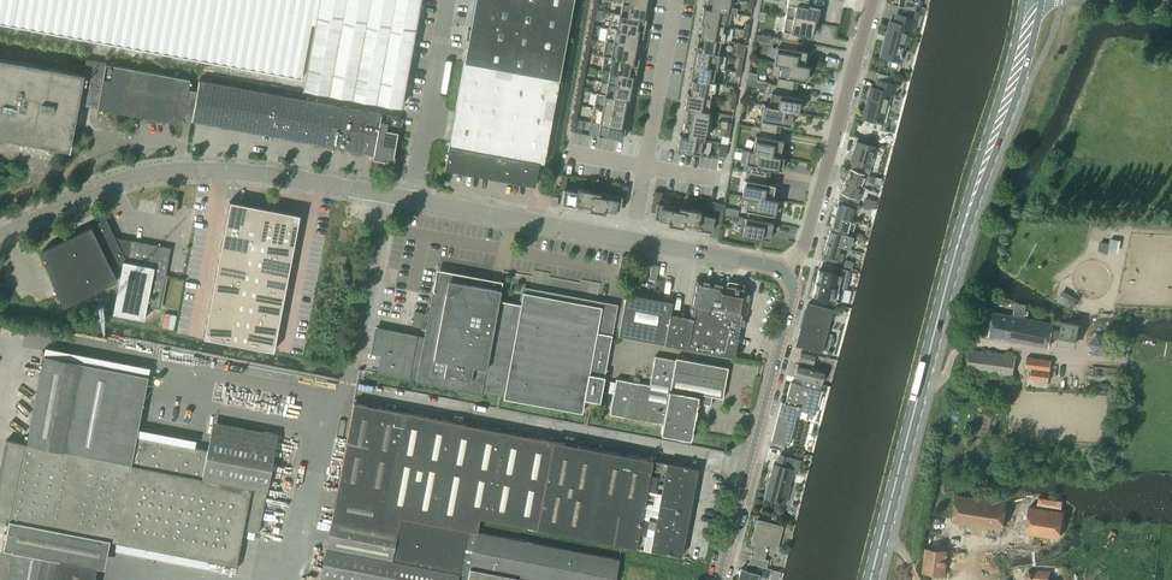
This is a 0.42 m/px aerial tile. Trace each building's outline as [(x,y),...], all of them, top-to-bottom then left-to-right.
[(300,77),(310,24),(314,0),(0,0),(0,23),(300,77)] [(303,89),(398,107),(418,0),(314,0),(310,24),(315,25),(303,89)] [(455,112),(450,141),(449,146),(541,162),(544,163),(574,0),(550,0),(538,63),(467,50),(465,61),(455,112)] [(550,0),(476,0),(470,32),(470,36),(467,50),(538,63),(550,0)] [(703,7),(727,12),(728,6),(731,7),(732,0),(707,0),(705,7),(703,7)] [(785,16),(817,22),(820,9),(807,7),(808,0),(788,0),(785,16)] [(898,6),(904,7),(904,8),(913,10),(920,11),(922,3),(919,2),(919,0),(899,0),(898,6)] [(612,12),(611,13),(646,19),(643,18),(645,7),(622,2),(620,14),(612,12)] [(701,17),(700,22),(728,27),(728,26),(723,25),(725,12),(727,12),(703,7),(701,17)] [(603,56),(601,70),(635,76),(638,63),(637,63),(637,64),(633,64),(639,30),(643,30),(643,31),(643,32),(646,19),(611,13),(609,26),(608,26),(606,39),(605,39),(605,43),(603,56)] [(890,21),(881,55),(889,58),(887,67),(898,70),(901,61),(910,27),(914,28),(917,20),(914,19),(897,15),(895,22),(890,21)] [(781,38),(797,41),(799,34),(812,36),(812,33),(815,33),(817,22),(785,16),(781,38)] [(698,35),(698,36),(726,41),(728,27),(700,22),(702,22),(700,36),(698,35)] [(694,49),(694,50),(719,54),(718,54),(720,40),(725,41),(726,41),(698,36),(696,43),(695,49),(694,49)] [(773,61),(773,62),(790,65),(791,63),(804,65),(806,51),(801,50),(797,50),(799,42),(797,41),(781,38),(778,38),(774,58),(773,62),(773,61)] [(694,50),(692,64),(716,69),(717,63),(718,63),(717,63),(718,60),(719,54),(694,50)] [(70,151),(79,105),(98,108),(182,124),(184,116),(189,89),(191,79),(106,63),(87,60),(84,74),(0,59),(0,138),(70,151)] [(773,62),(770,76),(777,77),(776,85),(793,88),(794,80),(798,81),(805,82),(807,71),(808,71),(809,65),(804,65),(791,63),(790,65),(773,62)] [(691,71),(690,78),(715,83),(715,82),(713,82),(715,69),(716,69),(692,64),(691,65),(692,65),(691,71)] [(601,81),(601,82),(631,87),(633,76),(635,76),(601,70),(609,72),(607,82),(601,81)] [(748,71),(747,79),(756,80),(757,73),(748,71)] [(687,92),(710,97),(711,91),(713,91),(715,83),(690,78),(690,79),(692,79),(690,92),(687,92)] [(222,126),(230,86),(199,80),(192,120),(195,121),(222,126)] [(872,88),(864,117),(869,119),(868,126),(880,130),(882,122),(883,123),(891,93),(895,94),(897,85),(878,80),(875,89),(872,88)] [(596,93),(628,99),(631,87),(601,82),(599,93),(596,93)] [(768,104),(768,105),(781,108),(780,110),(793,112),(793,113),(798,114),(798,111),(800,97),(792,96),(793,88),(776,85),(775,84),(770,84),(768,92),(770,92),(768,103),(768,104)] [(252,131),(260,91),(230,86),(222,126),(252,131)] [(283,137),(290,97),(260,91),(252,131),(283,137)] [(686,97),(684,107),(709,111),(707,110),(710,97),(687,92),(686,97)] [(624,113),(626,99),(628,100),(628,99),(596,93),(593,105),(593,107),(624,113)] [(313,143),(320,103),(290,97),(283,137),(313,143)] [(320,103),(313,143),(343,148),(373,154),(376,136),(381,114),(350,108),(320,103)] [(760,121),(759,128),(776,131),(778,124),(790,126),(793,113),(793,112),(780,110),(781,108),(768,105),(768,104),(764,103),(762,109),(760,121)] [(593,110),(590,122),(624,128),(625,127),(621,127),(624,113),(593,107),(592,110),(593,110)] [(684,107),(687,108),(684,121),(709,126),(710,117),(708,117),(709,111),(684,107)] [(376,136),(397,140),(401,118),(389,116),(388,123),(380,121),(382,114),(381,114),(376,136)] [(679,135),(705,140),(705,139),(703,139),(704,134),(707,135),(709,126),(684,121),(682,135),(679,135)] [(597,136),(622,140),(624,128),(590,122),(599,124),(597,136)] [(752,151),(752,152),(780,157),(780,156),(783,141),(778,140),(775,139),(776,132),(776,131),(759,128),(758,136),(755,136),(752,151)] [(678,145),(677,150),(692,153),(702,155),(705,140),(679,135),(677,145),(678,145)] [(376,136),(373,154),(372,159),(392,162),(397,140),(376,136)] [(863,173),(869,175),(871,163),(876,147),(856,142),(851,162),(865,166),(863,173)] [(718,156),(724,157),(725,157),(727,145),(720,143),(718,156)] [(449,146),(445,169),(535,186),(539,166),(540,166),(541,162),(449,146)] [(748,150),(745,164),(750,164),(749,172),(748,172),(766,175),(767,168),(771,169),(776,170),(776,169),(781,170),(784,157),(780,156),(780,157),(752,152),(752,151),(748,150)] [(849,168),(845,180),(861,186),(863,180),(869,182),(871,177),(869,176),(869,175),(851,169),(849,168)] [(742,192),(742,196),(746,197),(746,196),(759,199),(760,196),(772,198),(774,185),(768,184),(764,183),(766,175),(748,172),(749,172),(746,171),(745,179),(744,179),(742,192)] [(563,189),(560,204),(576,207),(577,204),(590,206),(589,209),(604,212),(605,210),(619,212),(620,206),(624,206),(624,207),(625,207),(628,186),(620,185),(622,186),(620,196),(606,194),(605,197),(599,196),(600,193),(599,192),(578,189),(577,192),(565,189),(567,176),(570,176),(562,174),(559,189),(559,188),(563,189)] [(841,192),(840,196),(859,202),(862,193),(859,192),(861,186),(845,180),(841,192)] [(696,229),(711,232),(713,222),(721,223),(721,224),(725,204),(716,202),(715,203),(716,203),(714,216),(700,213),(701,210),(679,206),(678,209),(672,208),(673,205),(661,203),(662,193),(663,193),(663,192),(654,191),(650,211),(651,211),(655,212),(654,218),(668,220),(667,224),(683,227),(683,223),(696,226),(696,229)] [(552,196),(550,205),(556,207),(558,197),(552,196)] [(746,197),(744,210),(748,211),(746,218),(764,221),(765,214),(768,215),(774,215),(776,204),(777,199),(772,198),(760,196),(759,199),(746,196),(746,197)] [(161,197),(158,212),(174,215),(177,199),(161,197)] [(834,215),(850,219),(852,211),(857,212),(859,205),(839,198),(834,215)] [(864,198),(862,204),(869,206),(871,199),(864,198)] [(264,208),(229,201),(203,338),(238,344),(264,208)] [(300,215),(264,208),(238,344),(274,351),(300,215)] [(831,227),(846,231),(852,233),(855,221),(850,219),(834,215),(831,227)] [(742,217),(739,234),(742,234),(741,236),(760,239),(769,240),(773,223),(764,221),(746,218),(742,217)] [(171,248),(132,240),(115,237),(107,219),(42,251),(63,307),(117,280),(109,263),(122,265),(112,313),(144,319),(147,306),(159,308),(171,248)] [(830,230),(827,242),(842,246),(849,248),(853,236),(846,235),(830,230)] [(840,254),(842,246),(827,242),(823,254),(822,259),(841,265),(844,255),(840,254)] [(845,259),(843,265),(851,268),(853,261),(845,259)] [(652,265),(649,279),(656,280),(659,266),(652,265)] [(819,269),(816,282),(844,288),(848,270),(833,266),(831,272),(819,269)] [(381,354),(377,373),(409,379),(409,378),(416,379),(416,381),(480,393),(482,392),(504,396),(522,302),(499,298),(502,282),(437,269),(436,276),(424,337),(417,336),(417,335),(376,327),(371,352),(381,354)] [(670,313),(665,344),(687,348),(734,357),(740,327),(744,327),(751,288),(695,277),(688,316),(670,313)] [(816,282),(813,296),(841,303),(844,288),(816,282)] [(1062,290),(1057,301),(1073,309),(1078,298),(1062,290)] [(524,292),(522,302),(504,396),(503,398),(582,412),(585,398),(599,401),(612,335),(610,335),(615,306),(539,292),(539,295),(524,292)] [(665,344),(670,313),(672,301),(626,293),(619,335),(665,344)] [(86,299),(83,311),(91,312),(93,300),(86,299)] [(1010,340),(1048,347),(1052,327),(1060,328),(1058,340),(1076,343),(1080,324),(1053,319),(1052,323),(1025,318),(1025,314),(1028,315),(1028,311),(1026,310),(1027,305),(1015,302),(1013,316),(994,312),(989,336),(1002,338),(1003,340),(1009,341),(1010,340)] [(797,343),(819,349),(828,351),(832,335),(823,332),(829,309),(808,304),(797,343)] [(1097,335),(1090,343),(1094,354),(1105,356),(1112,347),(1108,336),(1097,335)] [(1013,376),(1016,355),(969,350),(966,370),(1013,376)] [(813,364),(815,354),(801,351),(799,360),(813,364)] [(0,472),(0,519),(9,521),(110,540),(209,559),(208,562),(238,568),(240,557),(238,556),(243,530),(259,533),(267,491),(266,491),(278,434),(212,421),(207,450),(137,436),(139,428),(140,419),(117,415),(126,371),(96,365),(80,362),(44,355),(26,444),(6,440),(0,472)] [(722,397),(728,368),(676,358),(675,360),(654,356),(649,385),(616,378),(610,413),(662,423),(660,433),(690,439),(697,401),(710,404),(711,395),(722,397)] [(1027,357),(1026,368),(1032,369),(1031,378),(1048,381),(1051,360),(1027,357)] [(795,376),(803,378),(822,383),(825,370),(798,364),(795,376)] [(788,443),(796,410),(815,415),(816,411),(821,389),(820,389),(822,383),(803,378),(801,385),(790,382),(785,403),(781,402),(772,439),(788,443)] [(426,429),(428,417),(353,403),(331,516),(398,529),(400,516),(384,513),(401,424),(426,429)] [(433,523),(453,422),(428,417),(426,429),(401,424),(384,513),(400,516),(409,518),(433,523)] [(553,441),(453,422),(433,523),(409,518),(396,579),(467,579),(476,532),(479,517),(536,528),(553,441)] [(636,547),(640,525),(644,503),(648,482),(650,471),(652,460),(553,441),(536,528),(636,547)] [(797,471),(800,460),(779,455),(777,465),(773,464),(765,496),(783,501),(792,470),(797,471)] [(667,474),(669,463),(652,460),(650,471),(667,474)] [(650,471),(648,482),(694,490),(698,469),(669,463),(667,474),(650,471)] [(690,512),(694,490),(648,482),(644,503),(690,512)] [(952,521),(1002,529),(1006,501),(957,493),(952,521)] [(686,534),(690,512),(644,503),(640,525),(686,534)] [(1029,505),(1025,533),(1059,537),(1063,510),(1029,505)] [(780,515),(783,513),(783,510),(782,507),(779,507),(776,508),(775,511),(777,514),(780,515)] [(409,518),(400,516),(398,529),(331,516),(320,577),(332,579),(396,579),(409,518)] [(751,555),(749,562),(751,563),(766,567),(768,560),(764,559),(766,550),(767,550),(767,548),(776,550),(782,526),(757,519),(750,543),(756,545),(753,556),(751,555)] [(9,521),(3,549),(13,551),(97,567),(104,568),(110,540),(9,521)] [(681,556),(686,534),(640,525),(636,547),(681,556)] [(467,579),(615,579),(619,559),(476,532),(467,579)] [(945,574),(948,550),(926,547),(923,571),(945,574)] [(7,579),(94,579),(97,567),(13,551),(7,579)] [(738,579),(756,579),(758,575),(769,578),(771,569),(766,567),(751,563),(749,562),(747,562),(745,570),(741,568),(738,579)] [(1051,571),(1036,569),(1035,571),(1034,570),(1029,570),(1025,573),(1025,578),(1027,579),(1050,579),(1051,571)] [(771,579),(772,579),(778,579),(780,572),(774,570),(773,570),(770,579),(771,579)]
